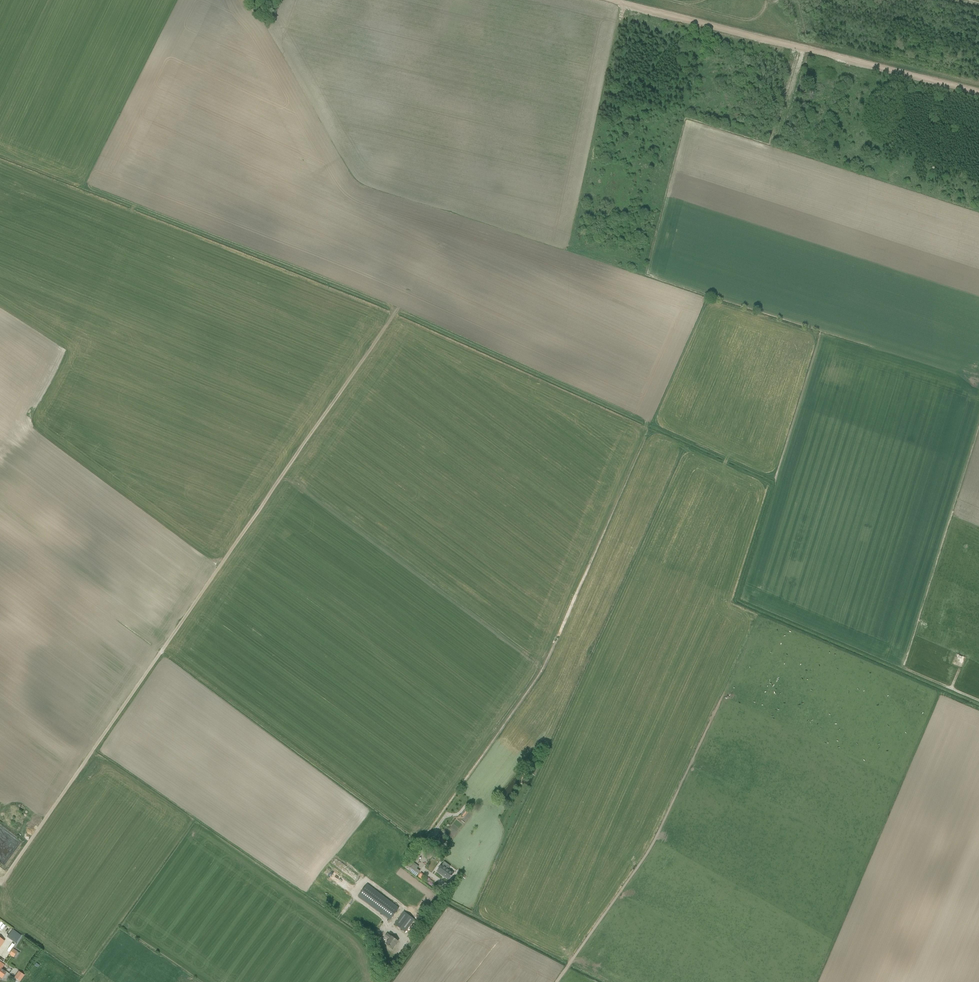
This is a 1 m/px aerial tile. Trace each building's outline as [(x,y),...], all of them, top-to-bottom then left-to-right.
[(18,846),(22,842),(9,829),(6,833),(15,841),(14,842),(18,846)] [(408,870),(416,876),(420,871),(416,869),(418,866),(413,863),(408,870)] [(442,865),(437,872),(443,877),(443,876),(449,880),(454,873),(442,865)] [(358,897),(390,921),(399,908),(366,885),(358,897)] [(394,924),(401,929),(405,932),(414,920),(404,912),(394,924)] [(7,937),(16,943),(21,936),(13,930),(7,937)] [(389,940),(386,944),(393,949),(398,942),(391,937),(387,934),(385,937),(389,940)] [(14,978),(19,981),(24,975),(19,972),(14,978)]
